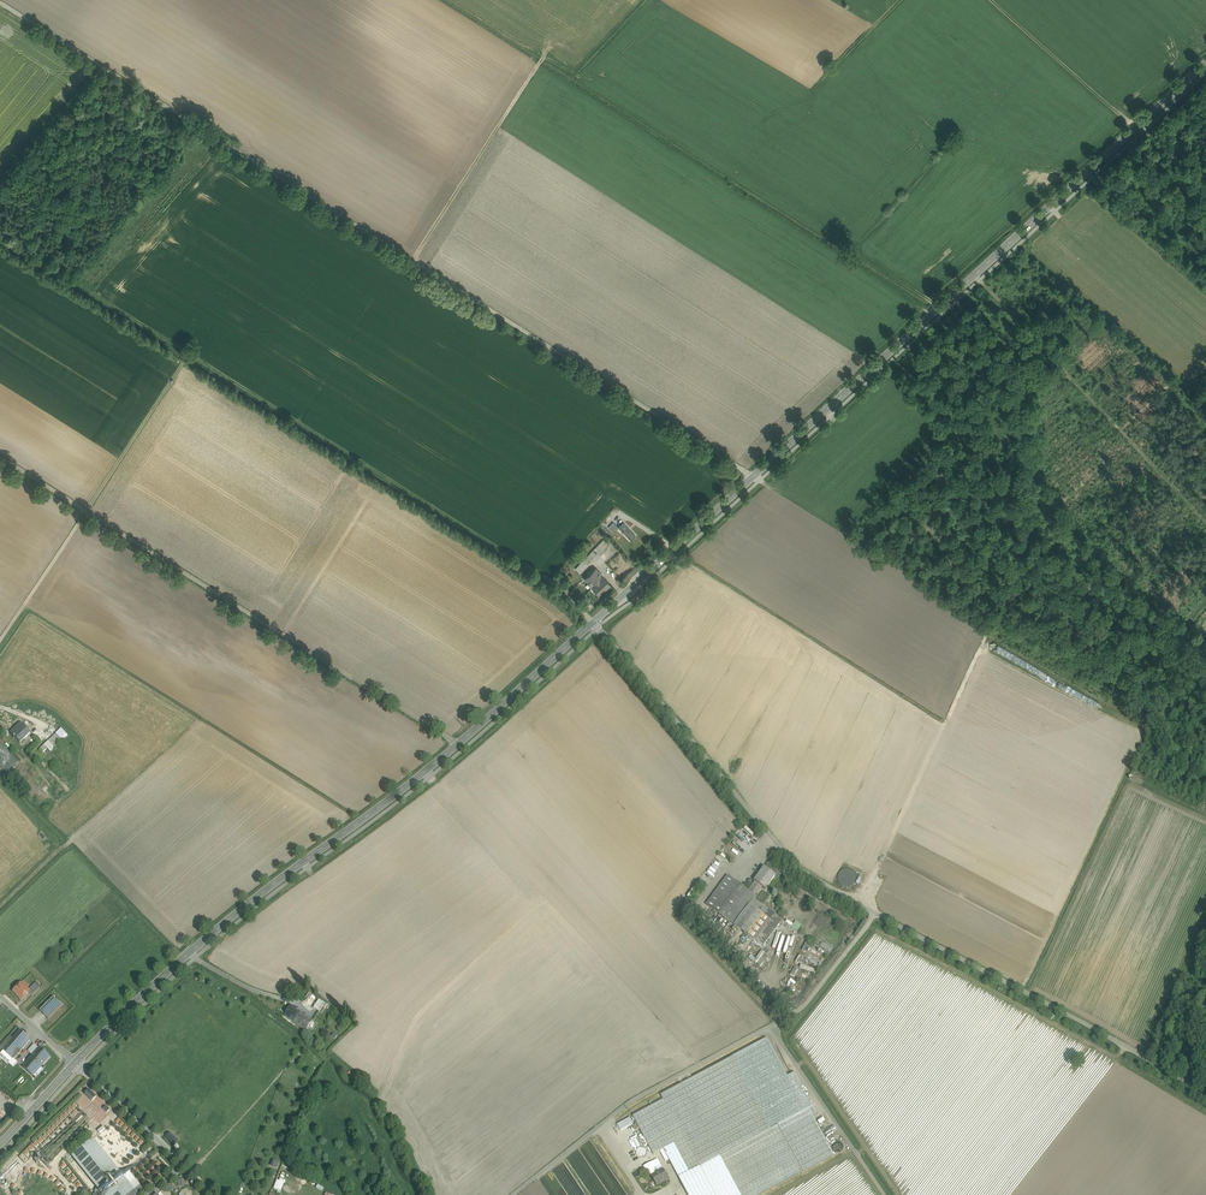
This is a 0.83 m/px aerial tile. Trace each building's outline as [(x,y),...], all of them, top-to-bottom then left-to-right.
[(607,530),(612,535),(619,528),(614,523),(607,530)] [(635,536),(625,525),(621,529),(631,539),(635,536)] [(604,539),(593,549),(596,552),(595,552),(596,553),(597,552),(599,554),(609,544),(604,539)] [(593,549),(575,568),(580,573),(599,554),(597,552),(596,553),(595,552),(596,552),(593,549)] [(595,568),(585,578),(592,586),(603,576),(595,568)] [(603,576),(592,586),(599,593),(609,583),(603,576)] [(30,733),(21,724),(11,734),(14,737),(15,739),(15,738),(20,744),(30,733)] [(56,734),(48,741),(51,745),(59,737),(56,734)] [(0,742),(0,766),(8,774),(20,763),(0,742)] [(779,868),(771,859),(765,868),(774,875),(779,868)] [(765,868),(754,882),(755,882),(748,891),(756,896),(762,888),(765,890),(775,876),(774,875),(765,868)] [(841,871),(839,873),(838,876),(838,880),(839,883),(841,885),(844,887),(848,887),(851,886),(854,884),(856,881),(856,878),(856,875),(854,872),(851,870),(848,869),(844,869),(841,871)] [(748,891),(727,876),(706,905),(734,926),(754,899),(756,896),(748,891)] [(754,899),(734,926),(749,937),(769,910),(754,899)] [(769,910),(749,937),(763,947),(782,920),(769,910)] [(788,920),(786,923),(797,932),(802,926),(796,921),(793,924),(788,920)] [(787,950),(789,946),(792,948),(796,939),(789,937),(784,949),(787,950)] [(818,937),(814,944),(830,953),(834,946),(818,937)] [(808,952),(819,958),(821,955),(810,949),(808,952)] [(801,965),(800,968),(816,973),(817,970),(801,965)] [(28,990),(21,982),(13,990),(22,999),(29,992),(30,991),(28,990)] [(35,983),(28,990),(30,991),(29,992),(32,995),(40,988),(35,983)] [(319,1000),(309,993),(304,1001),(313,1008),(319,1000)] [(53,996),(40,1010),(48,1019),(62,1005),(53,996)] [(319,1000),(313,1008),(321,1014),(327,1006),(319,1000)] [(300,1013),(291,1006),(284,1016),(293,1022),(300,1013)] [(312,1021),(300,1013),(293,1022),(305,1031),(312,1021)] [(12,1038),(8,1042),(19,1051),(30,1038),(20,1029),(12,1038)] [(0,1045),(0,1047),(3,1049),(8,1042),(12,1038),(9,1035),(0,1045)] [(787,1076),(767,1038),(733,1056),(733,1057),(771,1129),(812,1107),(794,1072),(787,1076)] [(19,1051),(8,1042),(3,1049),(0,1052),(0,1053),(2,1054),(2,1056),(3,1057),(5,1057),(9,1061),(12,1057),(13,1058),(19,1051)] [(49,1056),(40,1047),(33,1055),(39,1060),(38,1061),(42,1064),(49,1056)] [(39,1060),(33,1055),(22,1066),(32,1075),(42,1064),(38,1061),(39,1060)] [(733,1057),(661,1095),(664,1100),(633,1116),(654,1155),(664,1150),(674,1144),(690,1173),(744,1144),(771,1129),(733,1057)] [(86,1093),(77,1101),(83,1106),(88,1101),(87,1100),(90,1097),(86,1093)] [(814,1117),(782,1134),(803,1172),(834,1156),(814,1117)] [(118,1118),(115,1122),(131,1134),(134,1130),(118,1118)] [(134,1131),(131,1134),(139,1145),(143,1142),(134,1131)] [(782,1134),(748,1152),(770,1192),(804,1173),(803,1172),(782,1134)] [(93,1138),(71,1155),(96,1186),(103,1194),(127,1194),(134,1190),(123,1176),(118,1169),(94,1139),(93,1138)] [(690,1173),(674,1144),(664,1150),(679,1178),(687,1174),(690,1173)] [(690,1173),(687,1174),(691,1183),(712,1171),(724,1165),(736,1159),(748,1152),(744,1144),(690,1173)] [(736,1159),(756,1194),(763,1194),(770,1192),(748,1152),(736,1159)] [(658,1159),(651,1163),(654,1169),(656,1168),(654,1164),(659,1162),(658,1159)] [(736,1159),(724,1165),(741,1194),(756,1194),(736,1159)] [(669,1180),(659,1162),(654,1164),(656,1168),(654,1169),(657,1174),(652,1176),(657,1186),(664,1182),(665,1183),(669,1180)] [(651,1163),(644,1167),(648,1174),(650,1173),(652,1176),(657,1174),(654,1169),(651,1163)] [(724,1165),(712,1171),(725,1194),(741,1194),(724,1165)] [(123,1176),(134,1190),(127,1194),(136,1194),(143,1189),(129,1171),(123,1176)] [(712,1171),(699,1179),(708,1194),(725,1194),(712,1171)] [(275,1188),(281,1191),(284,1182),(278,1179),(275,1188)] [(699,1179),(691,1183),(685,1186),(690,1194),(708,1194),(699,1179)] [(178,1188),(175,1182),(167,1186),(169,1191),(178,1188)]
